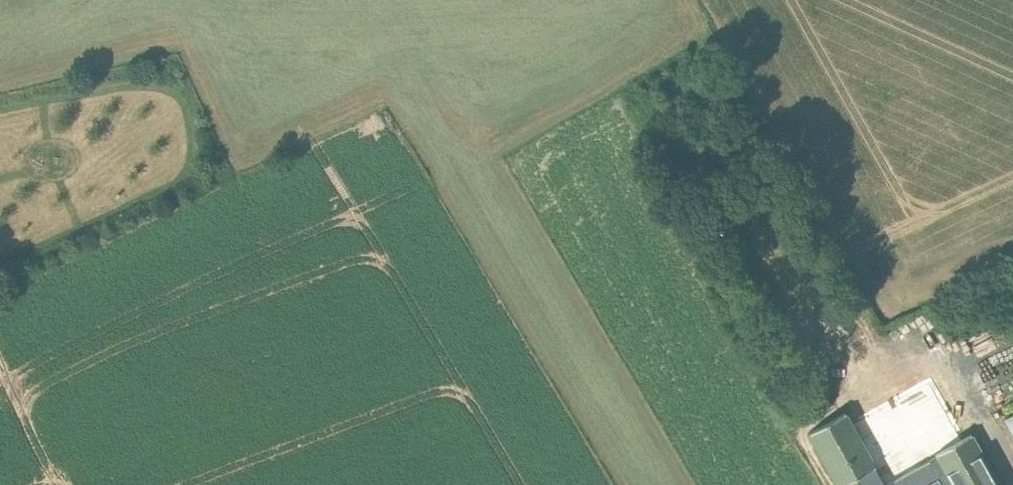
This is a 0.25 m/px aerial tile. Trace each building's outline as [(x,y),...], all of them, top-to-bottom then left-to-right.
[(855,420),(887,481),(938,453),(964,438),(930,378),(855,420)] [(877,461),(848,408),(807,430),(838,484),(843,484),(856,478),(860,484),(881,484),(887,481),(877,461)] [(955,484),(1000,484),(971,434),(960,441),(938,453),(955,484)] [(938,453),(887,481),(881,484),(955,484),(938,453)]
